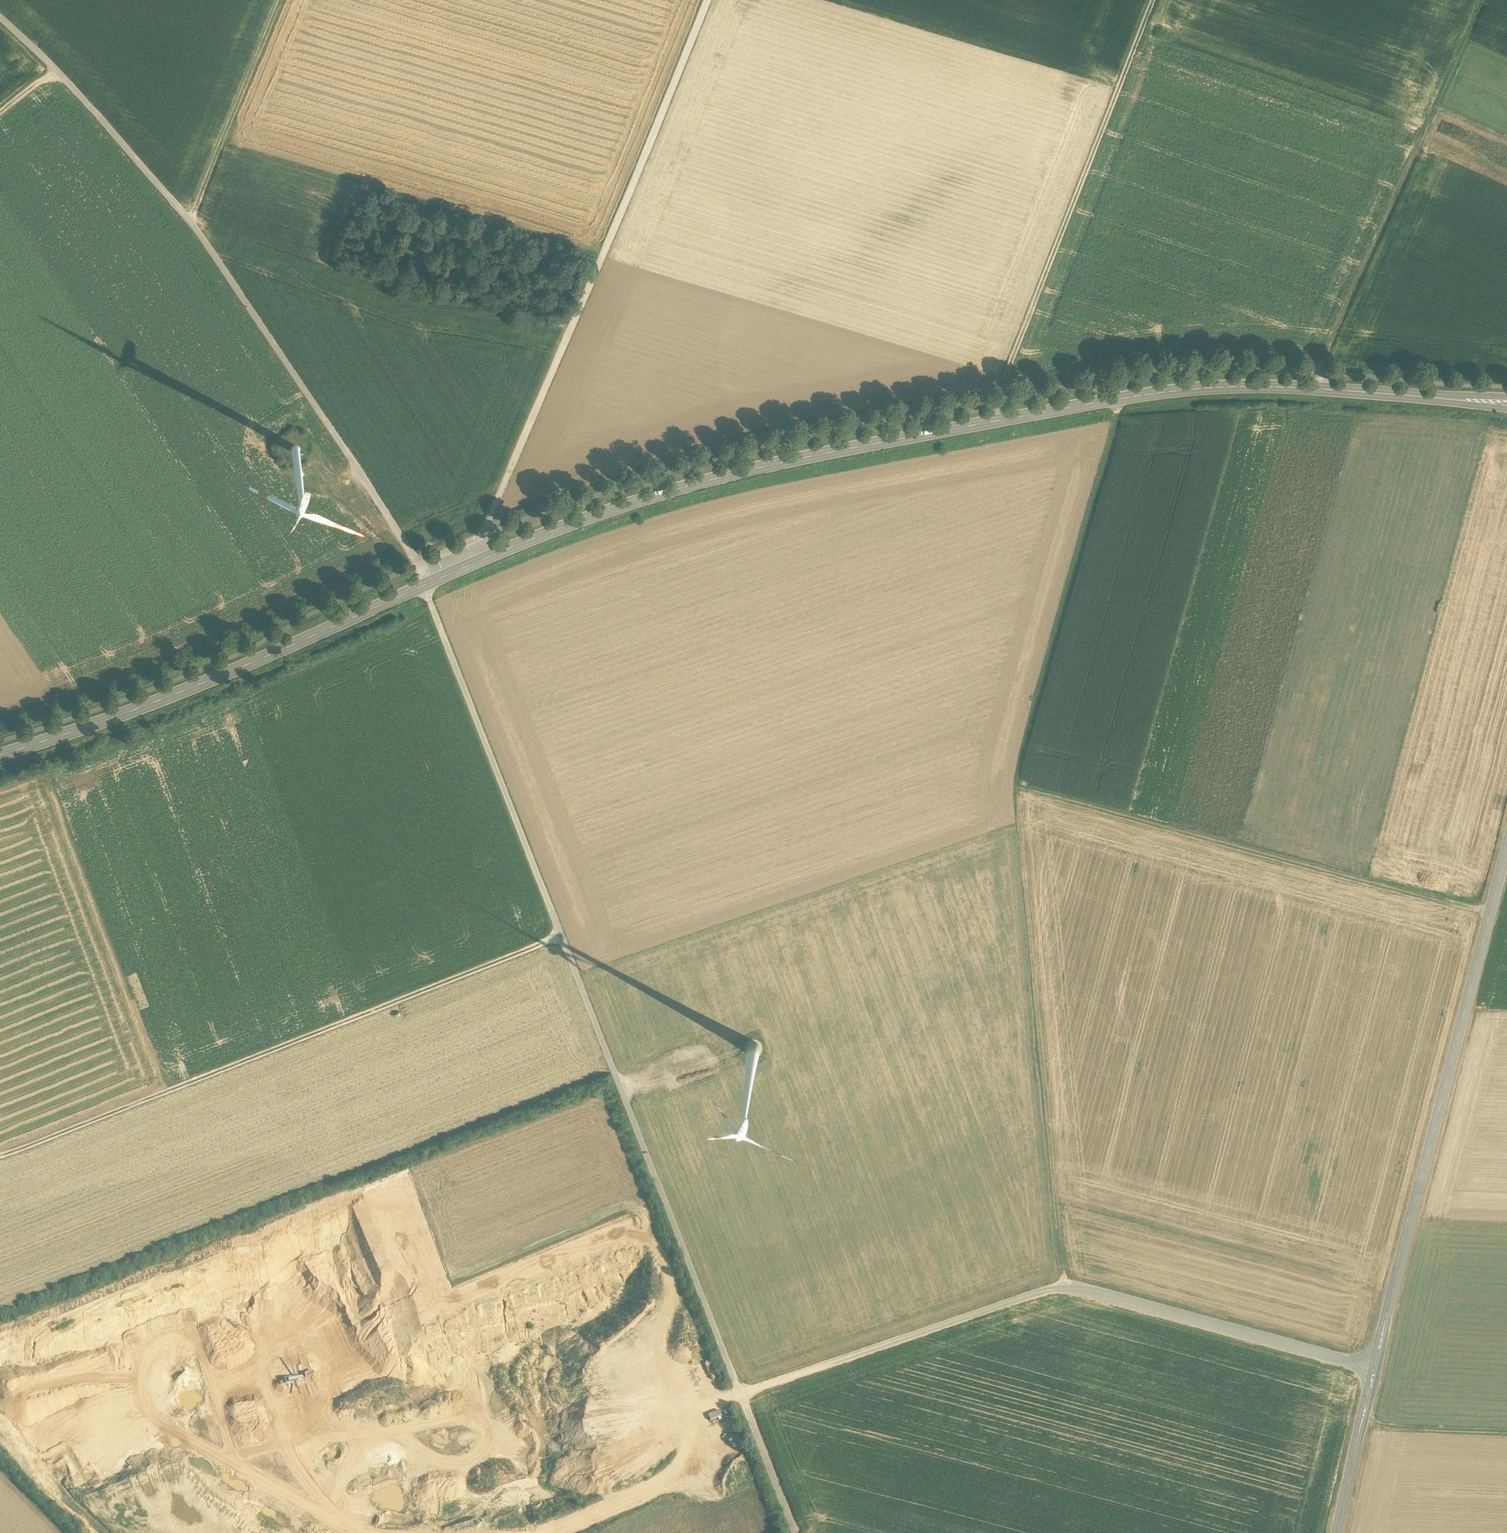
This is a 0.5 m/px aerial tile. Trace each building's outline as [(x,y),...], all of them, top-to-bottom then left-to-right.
[(707,1417),(710,1422),(721,1415),(718,1410),(707,1417)]
